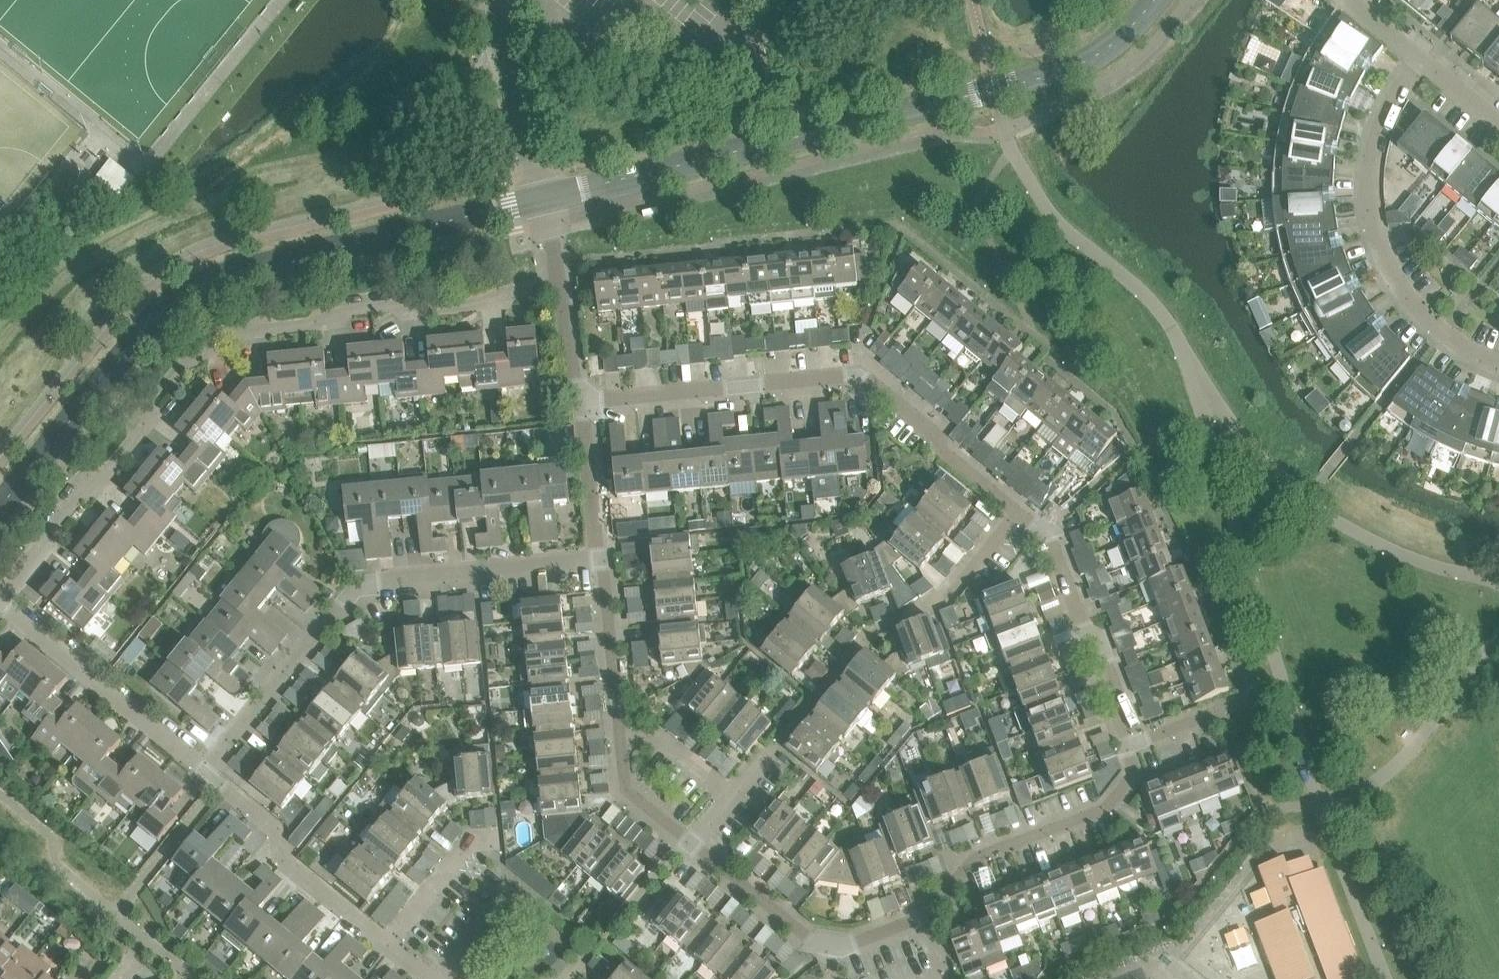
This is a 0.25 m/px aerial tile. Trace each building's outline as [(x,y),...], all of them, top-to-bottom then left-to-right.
[(1408,5),(1417,12),(1427,0),(1402,0),(1408,5)] [(1455,7),(1463,14),(1472,3),(1469,0),(1461,0),(1455,7)] [(1470,47),(1494,18),(1478,5),(1450,40),(1456,45),(1466,53),(1471,48),(1470,47)] [(1384,51),(1337,12),(1319,37),(1366,67),(1369,61),(1373,64),(1384,51)] [(1452,27),(1459,19),(1450,12),(1443,20),(1452,27)] [(1498,45),(1498,22),(1494,18),(1470,47),(1471,48),(1466,53),(1475,60),(1482,65),(1498,45)] [(1366,67),(1319,37),(1305,61),(1358,89),(1366,75),(1362,73),(1366,67)] [(1498,77),(1498,45),(1482,65),(1498,78),(1498,77)] [(1358,89),(1305,61),(1293,55),(1281,83),(1293,88),(1344,108),(1347,102),(1351,104),(1358,89)] [(1342,114),(1344,108),(1293,88),(1284,115),(1342,131),(1346,116),(1342,114)] [(1404,133),(1414,121),(1403,112),(1396,127),(1404,133)] [(1337,147),(1342,131),(1284,115),(1277,143),(1332,153),(1333,146),(1337,147)] [(1414,161),(1441,128),(1425,115),(1398,148),(1414,161)] [(1430,174),(1457,141),(1441,128),(1414,161),(1430,174)] [(1446,187),(1473,153),(1457,141),(1430,174),(1446,187)] [(1331,160),(1332,153),(1277,143),(1274,172),(1334,176),(1335,160),(1331,160)] [(1462,200),(1489,166),(1473,153),(1446,187),(1462,200)] [(95,181),(122,202),(139,178),(113,158),(95,181)] [(1498,187),(1498,175),(1489,166),(1462,200),(1478,213),(1498,187)] [(1333,192),(1334,176),(1274,172),(1274,201),(1329,199),(1329,192),(1333,192)] [(1498,220),(1498,187),(1478,213),(1494,226),(1498,220)] [(1231,191),(1220,191),(1221,204),(1237,204),(1237,196),(1231,191)] [(1336,221),(1334,205),(1330,206),(1329,199),(1274,201),(1261,202),(1264,227),(1264,232),(1276,230),(1336,221)] [(1235,205),(1221,206),(1223,220),(1236,218),(1235,205)] [(1411,223),(1409,211),(1398,213),(1400,225),(1411,223)] [(1400,225),(1398,213),(1386,215),(1388,226),(1400,225)] [(1336,245),(1335,238),(1339,238),(1336,221),(1276,230),(1282,259),(1336,245)] [(1430,238),(1438,229),(1429,222),(1422,231),(1430,238)] [(1439,245),(1446,236),(1438,229),(1430,238),(1439,245)] [(1291,286),(1348,265),(1342,250),(1338,251),(1336,245),(1282,259),(1291,286)] [(1462,264),(1470,255),(1461,248),(1454,257),(1462,264)] [(869,276),(868,262),(864,254),(863,255),(855,256),(854,250),(833,252),(837,289),(858,287),(857,283),(866,282),(867,283),(869,276)] [(837,289),(833,252),(811,255),(814,291),(837,289)] [(815,301),(814,291),(811,255),(788,257),(793,303),(815,301)] [(1470,271),(1478,262),(1470,255),(1462,264),(1470,271)] [(793,303),(788,257),(767,259),(772,306),(793,303)] [(772,306),(767,259),(746,261),(750,304),(751,308),(772,306)] [(750,304),(746,261),(725,264),(728,300),(742,299),(742,305),(750,304)] [(915,307),(938,279),(921,266),(918,270),(911,263),(901,270),(895,280),(894,285),(901,290),(898,294),(915,307)] [(728,300),(725,264),(703,266),(707,302),(728,300)] [(1303,313),(1353,288),(1349,282),(1353,280),(1348,265),(1291,286),(1303,313)] [(707,302),(703,266),(681,268),(685,304),(707,302)] [(685,304),(681,268),(659,270),(663,307),(685,304)] [(663,307),(659,270),(638,272),(642,309),(663,307)] [(642,309),(638,272),(616,275),(620,311),(642,309)] [(620,311),(616,275),(595,277),(599,313),(620,311)] [(932,321),(955,293),(938,279),(915,307),(932,321)] [(1316,336),(1317,338),(1368,305),(1359,292),(1356,294),(1353,288),(1303,313),(1304,315),(1300,317),(1313,338),(1316,336)] [(948,335),(971,306),(955,293),(932,321),(948,335)] [(1334,362),(1377,327),(1373,322),(1377,319),(1368,305),(1317,338),(1334,362)] [(965,348),(987,319),(971,306),(948,335),(965,348)] [(1257,322),(1261,332),(1262,331),(1272,326),(1268,317),(1257,322)] [(982,362),(1004,333),(987,319),(965,348),(982,362)] [(1353,383),(1396,341),(1385,329),(1382,332),(1377,327),(1334,362),(1353,383)] [(540,371),(536,331),(508,334),(510,358),(498,359),(501,389),(525,386),(524,372),(540,371)] [(850,342),(848,331),(841,332),(843,343),(850,342)] [(843,343),(841,332),(833,333),(835,344),(843,343)] [(1009,366),(1017,356),(1023,348),(1004,333),(982,362),(999,376),(1008,365),(1009,366)] [(807,347),(806,335),(797,337),(798,348),(807,347)] [(501,389),(498,359),(487,360),(485,336),(456,339),(460,378),(475,377),(477,391),(501,389)] [(798,348),(797,337),(790,337),(791,348),(798,348)] [(460,378),(456,339),(428,342),(430,366),(418,367),(421,397),(446,394),(445,380),(460,378)] [(764,352),(762,340),(754,341),(756,353),(764,352)] [(756,353),(754,341),(747,342),(748,354),(756,353)] [(1376,403),(1411,361),(1405,355),(1408,352),(1396,341),(1353,383),(1376,403)] [(876,355),(884,346),(879,342),(871,351),(876,355)] [(418,367),(407,369),(404,344),(376,347),(381,387),(382,399),(398,398),(398,399),(421,397),(418,367)] [(883,361),(890,351),(884,346),(876,355),(883,361)] [(381,387),(376,347),(348,350),(351,374),(339,375),(342,404),(366,402),(365,388),(381,387)] [(893,371),(905,356),(894,347),(890,351),(883,361),(881,362),(893,371)] [(721,359),(720,348),(712,349),(713,360),(721,359)] [(713,360),(712,349),(704,350),(706,361),(713,360)] [(303,405),(318,403),(318,407),(342,404),(339,375),(327,376),(325,352),(297,355),(303,405)] [(670,364),(669,353),(662,354),(662,365),(670,364)] [(678,364),(677,353),(669,353),(670,364),(678,364)] [(245,384),(262,414),(263,413),(288,411),(287,406),(303,405),(297,355),(269,358),(271,382),(245,384)] [(1002,407),(1033,369),(1017,356),(1009,366),(1008,365),(999,376),(985,393),(1002,407)] [(635,368),(634,357),(626,357),(627,369),(635,368)] [(911,382),(918,374),(912,369),(905,377),(911,382)] [(1002,407),(1019,421),(1027,410),(1050,382),(1033,369),(1002,407)] [(1411,430),(1444,379),(1430,370),(1428,374),(1422,370),(1387,412),(1411,430)] [(917,387),(924,379),(918,374),(911,382),(917,387)] [(926,399),(938,383),(928,374),(924,379),(917,387),(915,390),(926,399)] [(1437,445),(1462,395),(1456,392),(1458,388),(1444,379),(1411,430),(1437,445)] [(1044,424),(1066,396),(1050,382),(1027,410),(1044,424)] [(937,407),(939,405),(946,396),(949,392),(938,383),(926,399),(937,407)] [(194,410),(231,438),(239,427),(246,433),(262,414),(245,384),(230,403),(212,388),(194,410)] [(1463,456),(1485,400),(1469,394),(1467,398),(1462,395),(1437,445),(1463,456)] [(945,410),(952,401),(946,396),(939,405),(945,410)] [(1061,437),(1083,409),(1066,396),(1044,424),(1061,437)] [(1498,433),(1498,410),(1498,407),(1498,406),(1485,400),(1463,456),(1467,458),(1490,465),(1498,433)] [(950,414),(957,406),(952,401),(945,410),(950,414)] [(1315,411),(1320,416),(1323,414),(1331,406),(1326,401),(1318,408),(1315,411)] [(868,474),(864,438),(849,440),(845,403),(832,404),(839,477),(868,474)] [(839,477),(832,404),(819,405),(822,443),(808,444),(811,480),(839,477)] [(794,446),(791,408),(777,410),(778,423),(779,438),(784,480),(783,480),(783,483),(811,480),(808,444),(794,446)] [(1069,462),(1100,423),(1083,409),(1061,437),(1052,448),(1069,462)] [(188,456),(212,475),(227,456),(223,454),(234,441),(231,438),(194,410),(176,432),(195,447),(188,456)] [(778,423),(777,410),(765,411),(767,424),(778,423)] [(735,428),(734,414),(721,416),(723,429),(735,428)] [(728,486),(724,443),(723,429),(721,416),(709,417),(712,454),(696,456),(699,491),(730,488),(730,485),(728,486)] [(867,418),(851,421),(854,436),(869,434),(867,418)] [(683,457),(679,420),(665,421),(671,494),(699,491),(696,456),(683,457)] [(671,494),(665,421),(654,423),(657,460),(641,461),(645,496),(671,494)] [(1129,451),(1115,440),(1118,437),(1100,423),(1069,462),(1077,467),(1085,457),(1095,465),(1103,473),(1129,451)] [(645,496),(641,461),(627,463),(623,426),(610,427),(618,499),(645,496)] [(1490,465),(1498,467),(1498,433),(1490,465)] [(968,447),(976,438),(971,434),(963,443),(968,447)] [(784,480),(779,438),(752,441),(756,483),(783,480),(784,480)] [(975,453),(983,444),(976,438),(968,447),(975,453)] [(756,483),(752,441),(724,443),(728,486),(730,485),(756,483)] [(1366,441),(1361,448),(1369,453),(1374,447),(1366,441)] [(212,475),(188,456),(180,465),(162,450),(144,472),(175,497),(184,485),(196,494),(212,475)] [(1463,456),(1458,469),(1462,470),(1467,458),(1463,456)] [(538,473),(546,543),(558,541),(554,505),(570,503),(566,470),(565,458),(537,461),(538,473)] [(1003,475),(1011,466),(1005,461),(997,471),(1003,475)] [(1009,480),(1016,471),(1011,466),(1003,475),(1009,480)] [(927,495),(960,522),(972,508),(963,500),(969,493),(941,470),(934,478),(935,485),(927,495)] [(165,509),(175,497),(144,472),(126,494),(145,509),(137,518),(161,537),(177,519),(165,509)] [(546,543),(538,473),(511,475),(514,509),(529,507),(533,544),(546,543)] [(1151,512),(1143,491),(1140,492),(1133,473),(1108,492),(1112,503),(1109,504),(1116,524),(1151,512)] [(503,548),(499,510),(514,509),(511,475),(482,478),(482,481),(484,480),(488,522),(490,536),(491,549),(503,548)] [(433,527),(428,486),(429,486),(428,478),(398,482),(398,486),(403,520),(418,518),(422,556),(435,554),(434,542),(433,527)] [(488,522),(484,480),(482,481),(455,483),(460,524),(488,522)] [(455,483),(429,486),(428,486),(433,527),(460,524),(455,483)] [(392,558),(389,521),(403,520),(398,486),(370,489),(377,560),(392,558)] [(1037,502),(1044,493),(1038,488),(1031,497),(1037,502)] [(377,560),(370,489),(344,492),(347,525),(363,524),(367,561),(377,560)] [(1043,507),(1050,499),(1050,498),(1044,493),(1037,502),(1043,507)] [(918,516),(944,538),(946,536),(948,537),(960,522),(927,495),(926,494),(922,494),(915,503),(914,508),(920,513),(918,516)] [(161,537),(137,518),(130,527),(111,512),(93,534),(124,559),(134,547),(146,557),(161,537)] [(1159,532),(1151,512),(1116,524),(1124,545),(1159,532)] [(944,538),(918,516),(915,519),(913,517),(901,532),(932,557),(944,543),(942,541),(944,538)] [(983,529),(972,520),(967,526),(979,535),(983,529)] [(293,570),(304,557),(298,553),(300,549),(301,546),(302,542),(301,538),(300,534),(298,530),(296,527),(293,525),(289,523),(285,522),(281,522),(277,523),(273,525),(270,527),(267,530),(265,534),(264,537),(264,540),(264,543),(265,546),(266,549),(259,557),(314,604),(323,594),(293,570)] [(979,535),(967,526),(962,532),(973,541),(979,535)] [(1083,537),(1081,530),(1070,535),(1072,541),(1083,537)] [(932,557),(901,532),(890,545),(887,543),(881,547),(894,565),(904,558),(920,571),(932,557)] [(1166,553),(1159,532),(1124,545),(1116,548),(1124,568),(1132,565),(1166,553)] [(114,571),(124,559),(93,534),(76,556),(94,571),(87,580),(110,599),(126,580),(114,571)] [(491,549),(490,536),(476,537),(478,550),(491,549)] [(699,551),(698,542),(696,537),(651,542),(653,560),(691,557),(697,556),(697,555),(699,551)] [(1086,545),(1083,537),(1072,541),(1075,549),(1086,545)] [(448,553),(447,541),(434,542),(435,554),(448,553)] [(891,593),(883,572),(894,565),(881,547),(875,552),(877,556),(860,562),(875,598),(891,593)] [(1174,572),(1173,571),(1166,553),(1132,565),(1140,586),(1149,583),(1148,582),(1174,572)] [(639,562),(639,554),(624,555),(625,563),(639,562)] [(956,564),(944,555),(939,561),(950,571),(956,564)] [(314,604),(259,557),(241,579),(268,601),(277,590),(306,613),(314,604)] [(693,576),(691,557),(653,560),(654,579),(657,579),(658,582),(690,579),(690,576),(693,576)] [(950,571),(939,561),(934,567),(946,576),(950,571)] [(640,569),(639,562),(625,563),(626,571),(640,569)] [(875,598),(860,562),(843,569),(850,588),(842,594),(854,612),(859,609),(858,604),(875,598)] [(1191,590),(1183,569),(1183,568),(1173,571),(1174,572),(1148,582),(1149,583),(1156,603),(1191,590)] [(1099,578),(1096,571),(1086,575),(1088,582),(1099,578)] [(110,599),(87,580),(80,589),(61,574),(42,597),(74,622),(84,609),(95,618),(110,599)] [(1102,585),(1099,578),(1088,582),(1091,589),(1102,585)] [(288,636),(259,612),(268,601),(241,579),(223,602),(225,603),(225,602),(280,646),(288,636)] [(696,602),(694,582),(691,582),(690,579),(658,582),(658,585),(655,585),(657,605),(696,602)] [(976,600),(982,616),(1025,600),(1019,584),(976,600)] [(1052,590),(1050,584),(1036,589),(1038,595),(1052,590)] [(854,612),(842,594),(830,602),(814,589),(802,603),(833,629),(845,615),(848,617),(854,612)] [(1056,598),(1053,590),(1052,590),(1038,595),(1042,604),(1056,598)] [(1199,610),(1191,590),(1156,603),(1164,623),(1199,610)] [(457,612),(456,597),(448,598),(450,613),(457,612)] [(466,612),(464,597),(456,597),(457,612),(466,612)] [(644,606),(643,598),(628,599),(629,607),(644,606)] [(563,619),(561,600),(522,604),(523,623),(563,619)] [(1032,618),(1025,600),(982,616),(989,633),(1032,618)] [(414,616),(412,601),(404,602),(406,617),(414,616)] [(421,616),(420,601),(412,601),(414,616),(421,616)] [(280,646),(225,602),(225,603),(208,623),(240,650),(250,638),(272,656),(280,646)] [(697,619),(696,602),(657,605),(659,623),(662,623),(662,626),(695,623),(695,620),(697,619)] [(833,629),(802,603),(790,618),(792,620),(790,622),(817,645),(819,642),(821,643),(833,629)] [(891,618),(886,604),(879,607),(884,620),(891,618)] [(645,613),(644,606),(629,607),(630,615),(645,613)] [(592,616),(591,607),(579,608),(580,617),(592,616)] [(884,620),(879,607),(871,609),(877,623),(884,620)] [(954,607),(943,611),(949,626),(960,622),(954,607)] [(1121,616),(1118,608),(1108,612),(1111,620),(1121,616)] [(1206,630),(1199,610),(1164,623),(1171,643),(1206,630)] [(1124,623),(1121,616),(1111,620),(1114,627),(1124,623)] [(949,652),(940,627),(934,629),(930,617),(912,624),(926,660),(931,671),(951,664),(947,653),(949,652)] [(1032,618),(989,633),(987,634),(993,652),(1001,649),(1038,635),(1032,618)] [(1066,625),(1063,618),(1049,624),(1051,630),(1066,625)] [(361,619),(348,628),(358,641),(371,631),(361,619)] [(565,638),(563,619),(523,623),(525,641),(528,641),(528,644),(563,640),(563,638),(565,638)] [(817,645),(790,622),(788,625),(786,623),(774,637),(805,663),(817,649),(815,647),(817,645)] [(208,623),(191,644),(190,645),(235,681),(245,689),(253,679),(231,661),(240,650),(208,623)] [(661,648),(699,644),(707,644),(705,625),(695,626),(695,623),(662,626),(662,630),(659,630),(661,648)] [(926,660),(912,624),(894,630),(902,651),(892,658),(906,676),(911,671),(909,666),(926,660)] [(482,665),(478,625),(459,626),(464,666),(482,665)] [(1068,632),(1066,625),(1051,630),(1055,638),(1068,632)] [(464,666),(459,626),(440,628),(440,631),(438,631),(442,666),(445,665),(445,668),(464,666)] [(858,637),(846,627),(841,634),(853,643),(858,637)] [(442,666),(438,631),(434,632),(434,630),(416,631),(421,671),(439,669),(439,666),(442,666)] [(1214,651),(1206,630),(1171,643),(1179,663),(1214,651)] [(421,671),(416,631),(396,633),(398,652),(387,659),(399,680),(403,676),(403,672),(421,671)] [(853,643),(841,634),(836,640),(848,649),(853,643)] [(1042,653),(1045,652),(1038,635),(1001,649),(1007,665),(1001,668),(1003,672),(1012,668),(1044,656),(1042,653)] [(805,663),(774,637),(762,652),(793,678),(805,663)] [(568,662),(566,644),(564,644),(563,640),(528,644),(529,648),(525,648),(527,667),(568,662)] [(117,655),(101,642),(92,653),(109,666),(117,655)] [(235,681),(190,645),(191,644),(189,642),(171,665),(197,687),(207,675),(236,699),(245,689),(235,681)] [(342,652),(330,642),(325,648),(337,658),(342,652)] [(648,649),(648,642),(633,643),(634,651),(648,649)] [(47,662),(25,644),(10,663),(0,656),(0,695),(10,683),(22,694),(47,662)] [(701,663),(699,644),(661,648),(663,667),(683,666),(688,675),(707,665),(706,663),(701,663)] [(337,658),(325,648),(321,655),(332,664),(337,658)] [(649,658),(648,650),(648,649),(634,651),(635,659),(649,658)] [(1137,656),(1134,649),(1123,653),(1126,660),(1137,656)] [(1222,671),(1214,651),(1179,663),(1187,684),(1222,671)] [(597,659),(596,652),(581,653),(582,661),(597,659)] [(906,676),(892,658),(883,665),(866,652),(855,666),(884,692),(896,677),(901,680),(906,676)] [(399,680),(387,659),(375,666),(360,653),(348,667),(384,698),(399,680)] [(1054,676),(1048,658),(1045,659),(1044,656),(1012,668),(1013,672),(1010,673),(1017,690),(1054,676)] [(1140,664),(1137,656),(1126,660),(1129,668),(1140,664)] [(598,667),(597,659),(582,661),(582,668),(598,667)] [(1082,666),(1079,659),(1065,665),(1067,671),(1082,666)] [(54,699),(69,680),(47,662),(22,694),(34,703),(25,714),(43,729),(44,730),(54,717),(55,718),(64,707),(54,699)] [(570,681),(568,662),(527,667),(521,667),(523,686),(532,685),(533,689),(568,685),(567,681),(570,681)] [(830,672),(818,662),(813,669),(824,678),(830,672)] [(218,722),(188,697),(197,687),(171,665),(153,687),(209,733),(218,722)] [(698,717),(723,686),(709,675),(712,672),(707,665),(688,675),(695,689),(683,705),(698,717)] [(884,692),(855,666),(843,680),(846,682),(843,685),(868,707),(870,704),(872,706),(884,692)] [(1085,674),(1082,666),(1067,671),(1070,680),(1085,674)] [(384,698),(348,667),(336,682),(338,684),(336,687),(370,715),(384,698)] [(824,678),(813,669),(808,674),(820,684),(824,678)] [(1229,691),(1222,671),(1187,684),(1194,704),(1229,691)] [(1061,694),(1054,676),(1017,690),(1023,709),(1026,708),(1027,710),(1059,698),(1058,695),(1061,694)] [(314,686),(302,677),(298,683),(310,692),(314,686)] [(310,692),(298,683),(293,689),(304,699),(310,692)] [(573,707),(571,688),(568,688),(568,685),(533,689),(533,692),(530,692),(532,712),(573,707)] [(827,701),(856,726),(864,732),(876,717),(866,709),(868,707),(843,685),(841,688),(839,686),(827,701)] [(717,728),(738,701),(735,699),(737,697),(723,686),(698,717),(712,728),(714,726),(717,728)] [(370,715),(336,687),(334,689),(332,687),(320,701),(352,727),(363,713),(368,717),(370,715)] [(1152,696),(1149,689),(1138,694),(1141,701),(1152,696)] [(602,705),(601,695),(586,697),(587,706),(602,705)] [(1155,704),(1152,696),(1141,701),(1144,708),(1155,704)] [(1015,712),(1016,715),(1023,735),(1032,732),(1070,718),(1064,700),(1060,702),(1059,698),(1027,710),(1026,708),(1023,709),(1015,712)] [(958,712),(971,707),(968,699),(955,704),(958,712)] [(352,727),(320,701),(307,717),(310,719),(308,722),(335,743),(337,741),(339,742),(352,727)] [(732,744),(757,714),(742,702),(741,703),(738,701),(717,728),(720,730),(718,732),(732,744)] [(856,726),(827,701),(815,715),(817,717),(815,720),(840,741),(842,739),(844,740),(856,726)] [(1097,707),(1094,701),(1081,706),(1083,713),(1097,707)] [(933,702),(927,706),(934,717),(940,713),(933,702)] [(602,711),(602,705),(587,706),(588,713),(602,711)] [(75,755),(99,724),(78,706),(63,724),(55,718),(54,717),(44,730),(43,729),(34,739),(54,756),(63,745),(75,755)] [(934,717),(927,706),(921,711),(929,721),(934,717)] [(575,726),(573,707),(532,712),(526,712),(528,732),(537,731),(538,734),(572,730),(572,727),(575,726)] [(1100,716),(1097,708),(1097,707),(1083,713),(1086,721),(1100,716)] [(287,721),(274,711),(269,717),(282,727),(287,721)] [(1014,711),(991,720),(999,742),(1022,734),(1014,711)] [(747,756),(771,725),(757,714),(732,744),(747,756)] [(282,727),(269,717),(264,724),(277,733),(282,727)] [(1077,736),(1070,718),(1032,732),(1039,750),(1042,749),(1043,751),(1075,739),(1074,737),(1077,736)] [(838,743),(840,741),(815,720),(813,722),(810,720),(799,735),(828,760),(834,764),(838,759),(837,748),(840,745),(838,743)] [(680,738),(690,726),(684,721),(674,733),(680,738)] [(334,745),(335,743),(308,722),(306,724),(304,722),(293,736),(324,761),(330,766),(342,752),(334,745)] [(904,738),(913,727),(907,722),(898,733),(904,738)] [(115,767),(106,760),(121,742),(99,724),(75,755),(76,756),(76,760),(81,764),(86,764),(74,779),(75,785),(90,797),(96,790),(115,767)] [(686,743),(696,731),(690,726),(680,738),(686,743)] [(577,751),(575,732),(573,733),(572,730),(538,734),(538,737),(534,737),(536,755),(577,751)] [(895,749),(903,740),(904,738),(898,733),(889,745),(895,749)] [(828,760),(799,735),(787,750),(816,774),(828,760)] [(324,761),(293,736),(279,752),(282,754),(280,756),(307,778),(309,775),(311,777),(324,761)] [(1086,759),(1079,741),(1076,743),(1075,739),(1043,751),(1044,755),(1042,756),(1048,773),(1086,759)] [(606,748),(605,740),(591,742),(591,749),(606,748)] [(1113,749),(1110,742),(1096,748),(1099,755),(1113,749)] [(259,756),(247,746),(242,752),(254,761),(259,756)] [(472,758),(477,798),(495,797),(490,747),(471,749),(472,758)] [(607,756),(606,748),(591,749),(592,757),(607,756)] [(1011,794),(993,748),(974,755),(977,764),(992,802),(1011,794)] [(714,765),(724,754),(718,749),(709,761),(714,765)] [(1116,757),(1113,749),(1099,755),(1102,762),(1116,757)] [(579,769),(577,751),(536,755),(538,774),(542,774),(542,777),(577,773),(577,770),(579,769)] [(254,761),(242,752),(237,758),(249,768),(254,761)] [(721,771),(730,759),(724,754),(714,765),(721,771)] [(137,805),(162,774),(140,756),(125,775),(115,767),(96,790),(116,807),(125,795),(137,805)] [(307,778),(280,756),(278,758),(276,756),(264,770),(296,796),(307,782),(305,781),(307,778)] [(876,772),(885,761),(879,756),(869,767),(876,772)] [(1240,790),(1227,756),(1209,763),(1221,797),(1240,790)] [(477,798),(472,758),(453,760),(454,780),(445,785),(456,806),(459,805),(459,800),(477,798)] [(1093,777),(1086,759),(1048,773),(1055,791),(1093,777)] [(1221,797),(1209,763),(1188,771),(1201,805),(1221,797)] [(992,802),(977,764),(959,771),(960,773),(957,775),(969,808),(972,806),(973,809),(992,802)] [(866,784),(876,772),(869,767),(860,779),(866,784)] [(296,796),(264,770),(252,785),(283,811),(296,796)] [(1201,805),(1188,771),(1168,779),(1181,813),(1201,805)] [(582,794),(580,775),(577,775),(577,773),(542,777),(543,780),(539,781),(541,799),(582,794)] [(969,808),(957,775),(954,776),(953,773),(937,780),(952,816),(966,811),(966,809),(969,808)] [(168,811),(184,792),(162,774),(137,805),(130,813),(142,823),(139,826),(159,842),(179,819),(168,811)] [(1019,783),(1024,801),(1049,794),(1043,776),(1019,783)] [(1181,813),(1168,779),(1145,787),(1162,833),(1185,824),(1181,813)] [(456,806),(445,785),(432,792),(416,780),(404,794),(436,819),(446,806),(450,809),(456,806)] [(952,816),(937,780),(918,787),(919,789),(915,791),(928,823),(932,822),(932,824),(952,816)] [(852,801),(861,790),(855,785),(846,796),(852,801)] [(612,800),(611,792),(611,790),(596,792),(597,801),(612,800)] [(928,823),(915,791),(912,792),(918,808),(903,814),(918,852),(933,846),(925,825),(928,823)] [(436,819),(404,794),(393,809),(395,811),(394,813),(420,835),(422,833),(424,834),(436,819)] [(541,799),(545,840),(590,815),(588,813),(584,813),(582,794),(541,799)] [(766,844),(792,813),(777,801),(752,833),(766,844)] [(504,802),(505,817),(517,816),(516,802),(504,802)] [(420,835),(394,813),(383,804),(369,821),(378,828),(409,853),(420,839),(418,838),(420,835)] [(613,825),(622,813),(616,808),(606,820),(613,825)] [(301,847),(324,816),(315,809),(291,840),(301,847)] [(489,825),(487,810),(479,811),(481,826),(489,825)] [(481,826),(479,811),(471,812),(473,827),(481,826)] [(1011,825),(1006,811),(998,814),(1003,828),(1011,825)] [(619,830),(628,818),(622,813),(613,825),(619,830)] [(785,856),(808,829),(805,827),(807,826),(792,813),(766,844),(781,857),(783,854),(785,856)] [(918,852),(903,814),(884,821),(885,824),(882,826),(894,857),(897,856),(898,859),(918,852)] [(1003,828),(998,814),(991,817),(996,830),(1003,828)] [(332,815),(320,832),(334,841),(345,824),(332,815)] [(545,840),(578,868),(604,836),(589,825),(593,821),(590,815),(545,840)] [(214,861),(234,835),(243,825),(232,816),(207,847),(195,836),(174,863),(195,880),(211,859),(214,861)] [(1240,831),(1236,819),(1228,822),(1232,833),(1240,831)] [(1232,833),(1228,822),(1221,825),(1225,836),(1232,833)] [(466,831),(454,823),(449,829),(460,838),(466,831)] [(244,843),(253,833),(243,825),(234,835),(244,843)] [(894,857),(882,826),(878,827),(884,842),(869,848),(883,885),(899,879),(891,859),(894,857)] [(409,853),(378,828),(365,844),(367,845),(365,848),(392,870),(394,868),(396,869),(409,853)] [(969,840),(964,828),(958,830),(963,843),(969,840)] [(460,838),(449,829),(444,834),(456,844),(460,838)] [(802,873),(827,842),(811,829),(810,831),(808,829),(785,856),(788,858),(786,860),(802,873)] [(963,843),(958,830),(950,833),(955,846),(963,843)] [(641,848),(651,836),(644,831),(635,842),(641,848)] [(592,879),(617,848),(604,836),(578,868),(592,879)] [(647,852),(656,841),(651,836),(641,848),(647,852)] [(1158,873),(1145,839),(1125,847),(1138,881),(1158,873)] [(817,881),(842,885),(847,850),(842,849),(839,852),(827,842),(802,873),(815,884),(817,881)] [(1138,881),(1125,847),(1106,854),(1119,888),(1138,881)] [(392,870),(365,848),(363,851),(361,849),(350,862),(381,888),(392,874),(390,873),(392,870)] [(607,891),(632,860),(617,848),(592,879),(607,891)] [(863,888),(864,892),(883,885),(869,848),(851,855),(849,850),(847,850),(842,885),(863,888)] [(749,866),(759,854),(752,849),(743,861),(749,866)] [(755,871),(765,859),(759,854),(749,866),(755,871)] [(1119,888),(1106,854),(1086,861),(1103,905),(1122,897),(1119,888)] [(438,866),(426,857),(421,862),(433,872),(438,866)] [(1208,868),(1204,858),(1196,861),(1201,871),(1208,868)] [(206,910),(233,877),(214,861),(211,859),(195,880),(185,892),(206,910)] [(1323,870),(1314,874),(1308,859),(1286,867),(1283,859),(1260,868),(1279,917),(1256,925),(1277,978),(1364,978),(1323,870)] [(641,884),(638,881),(645,871),(632,860),(607,891),(620,902),(624,906),(641,884)] [(935,875),(930,861),(922,863),(928,877),(935,875)] [(1103,905),(1086,861),(1065,870),(1081,913),(1103,905)] [(1201,871),(1196,861),(1189,864),(1193,874),(1201,871)] [(381,888),(350,862),(337,879),(368,904),(381,888)] [(433,872),(421,862),(416,869),(427,878),(433,872)] [(928,877),(922,863),(915,866),(921,880),(928,877)] [(264,884),(272,874),(262,865),(254,875),(264,884)] [(1081,913),(1065,870),(1045,877),(1060,916),(1061,921),(1081,913)] [(259,912),(283,882),(272,874),(264,884),(255,895),(228,928),(221,936),(243,954),(248,947),(269,921),(259,912)] [(228,928),(255,895),(233,877),(206,910),(228,928)] [(784,894),(793,883),(787,877),(778,889),(784,894)] [(1045,877),(1024,885),(1039,924),(1060,916),(1045,877)] [(702,896),(711,884),(705,879),(696,891),(702,896)] [(790,899),(799,887),(793,883),(784,894),(790,899)] [(708,901),(717,889),(711,884),(702,896),(708,901)] [(1041,929),(1039,924),(1024,885),(1005,892),(1021,936),(1041,929)] [(410,901),(398,890),(392,897),(405,907),(410,901)] [(1021,936),(1005,892),(982,901),(989,919),(992,927),(993,927),(1000,944),(1021,936)] [(560,911),(568,902),(557,893),(550,902),(560,911)] [(665,937),(691,905),(678,895),(670,904),(661,897),(644,917),(654,924),(652,926),(665,937)] [(901,909),(895,895),(888,897),(893,911),(901,909)] [(405,907),(392,897),(388,903),(400,913),(405,907)] [(893,911),(888,897),(881,900),(886,914),(893,911)] [(270,965),(315,909),(305,901),(281,931),(269,921),(248,947),(270,965)] [(685,950),(708,922),(706,921),(708,919),(691,905),(665,937),(682,950),(683,948),(685,950)] [(736,924),(746,912),(740,907),(730,919),(736,924)] [(326,918),(315,909),(270,965),(287,978),(296,978),(313,957),(302,947),(326,918)] [(1160,920),(1156,909),(1148,912),(1152,923),(1160,920)] [(743,929),(752,917),(746,912),(736,924),(743,929)] [(1152,923),(1148,912),(1140,915),(1145,926),(1152,923)] [(1007,962),(1000,944),(993,927),(992,927),(989,919),(969,926),(986,970),(1007,962)] [(702,967),(727,935),(713,923),(711,925),(708,922),(685,950),(688,952),(686,954),(702,967)] [(1119,936),(1115,925),(1107,928),(1112,939),(1119,936)] [(986,970),(969,926),(949,934),(965,978),(986,970)] [(1112,939),(1107,928),(1100,931),(1104,942),(1112,939)] [(720,978),(743,951),(740,949),(742,947),(727,935),(702,967),(716,978),(717,976),(720,978)] [(770,951),(779,939),(774,935),(765,947),(770,951)] [(342,965),(351,954),(359,944),(349,936),(325,966),(313,957),(296,978),(331,978),(342,965)] [(776,956),(786,945),(779,939),(770,951),(776,956)] [(1078,952),(1074,941),(1067,943),(1071,954),(1078,952)] [(1071,954),(1067,943),(1060,946),(1064,957),(1071,954)] [(361,962),(369,952),(359,944),(351,954),(361,962)] [(35,958),(21,947),(15,954),(5,946),(0,952),(0,978),(18,978),(35,958)] [(761,962),(746,950),(745,952),(743,951),(720,978),(721,978),(747,978),(761,962)] [(610,964),(599,954),(594,960),(605,970),(610,964)] [(44,977),(50,970),(35,958),(18,978),(46,978),(44,977)] [(605,970),(594,960),(589,966),(600,976),(605,970)] [(1041,972),(1037,961),(1030,964),(1034,975),(1041,972)] [(776,975),(761,962),(747,978),(773,978),(776,975)] [(628,964),(616,978),(617,978),(646,978),(628,964)] [(1034,975),(1030,964),(1023,967),(1027,978),(1034,975)] [(342,965),(331,978),(358,978),(342,965)]
